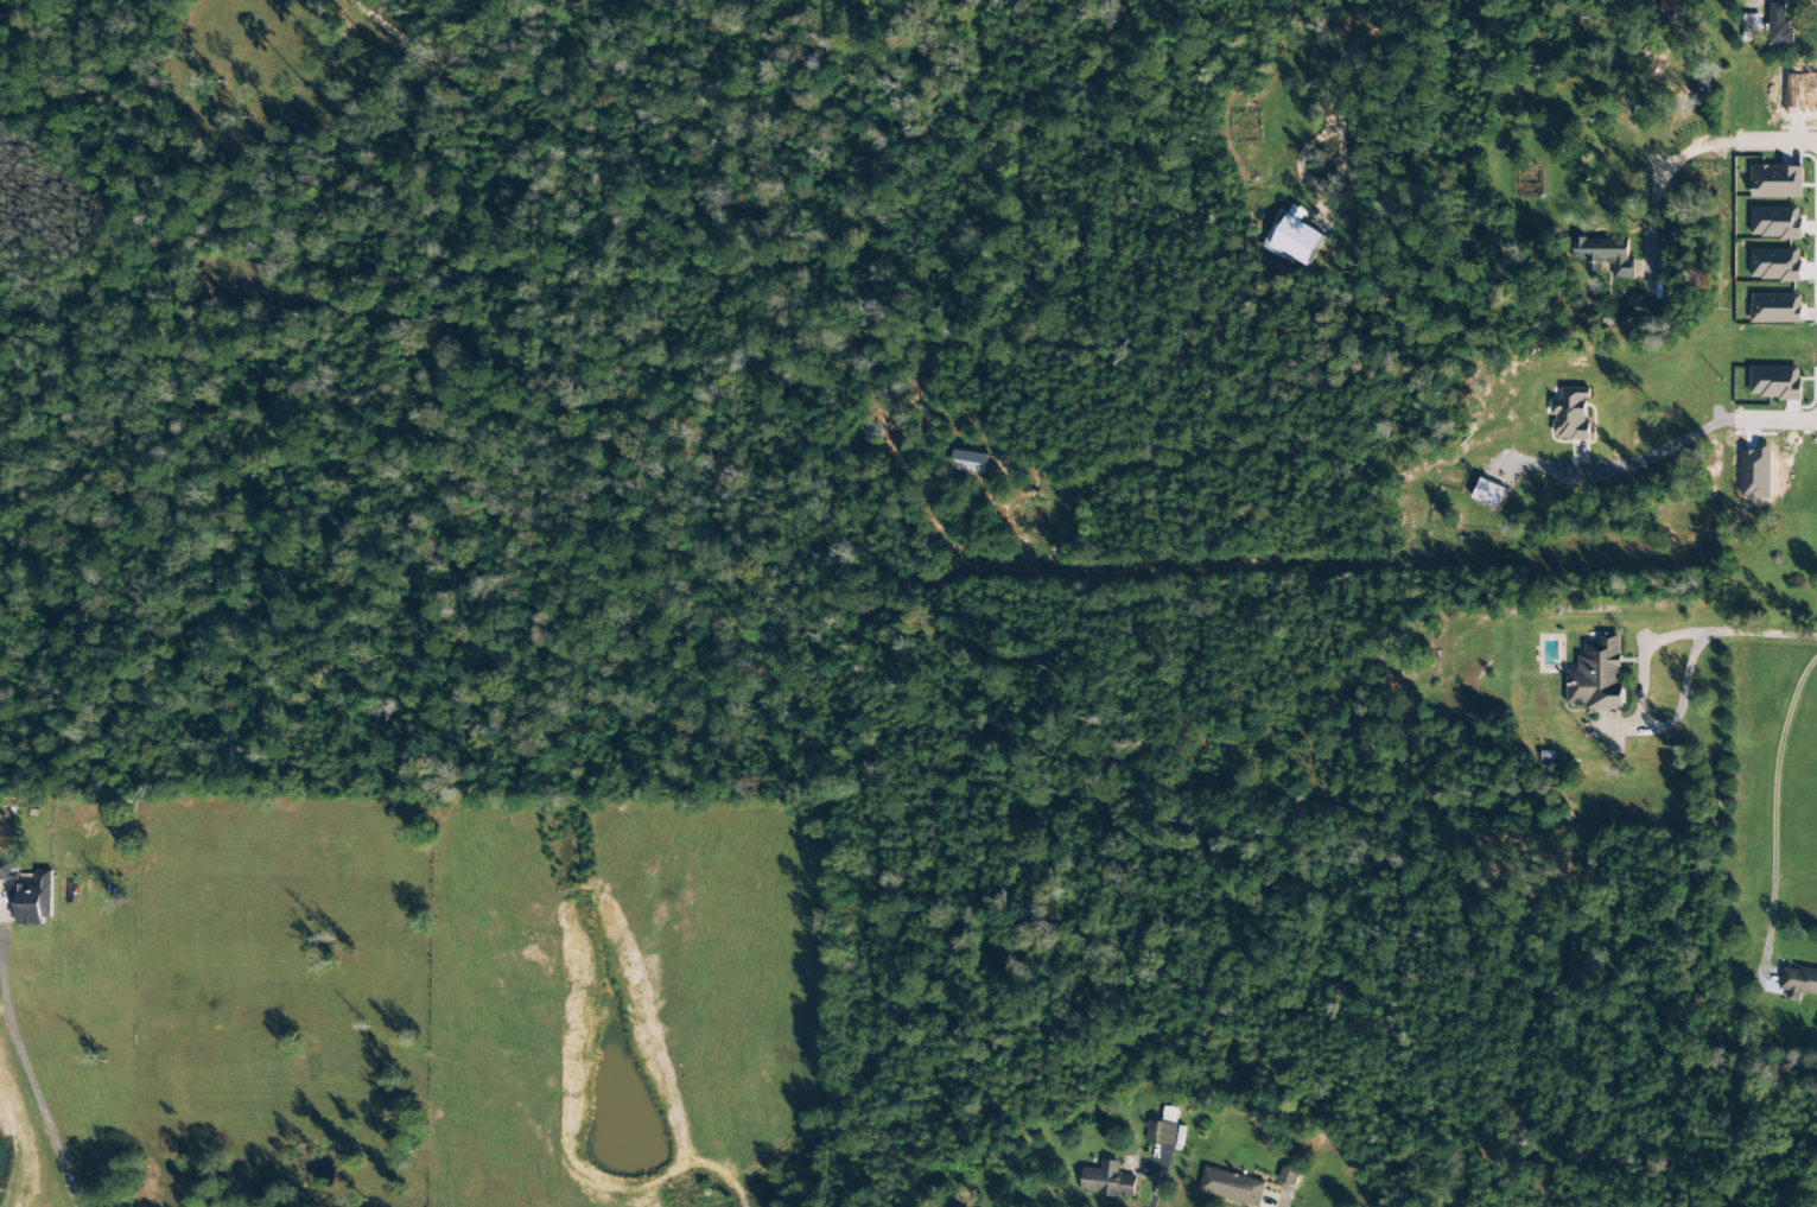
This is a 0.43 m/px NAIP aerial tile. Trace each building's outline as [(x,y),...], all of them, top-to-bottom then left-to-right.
[(1785,4),(1769,4),(1769,46),(1792,46),(1792,21),(1785,21),(1785,4)] [(1743,30),(1760,31),(1760,15),(1743,15),(1743,30)] [(1802,167),(1752,166),(1751,198),(1802,199),(1802,167)] [(1300,222),(1306,212),(1293,205),(1281,227),(1273,223),(1259,248),(1278,258),(1281,253),(1306,267),(1323,235),(1300,222)] [(1751,238),(1800,239),(1801,208),(1752,207),(1751,238)] [(1633,279),(1632,260),(1628,260),(1628,238),(1572,239),(1573,262),(1584,262),(1584,272),(1599,272),(1599,263),(1612,263),(1612,279),(1633,279)] [(1751,250),(1751,281),(1800,281),(1800,250),(1751,250)] [(1645,294),(1627,294),(1627,318),(1662,319),(1662,301),(1645,301),(1645,294)] [(1801,295),(1751,295),(1751,324),(1801,324),(1801,295)] [(1800,399),(1800,367),(1750,368),(1751,399),(1800,399)] [(1587,440),(1587,400),(1590,400),(1590,388),(1561,388),(1561,401),(1551,401),(1551,416),(1554,416),(1554,440),(1587,440)] [(950,470),(986,475),(989,456),(953,450),(950,470)] [(1473,498),(1498,510),(1509,485),(1484,473),(1473,498)] [(1621,711),(1622,635),(1598,635),(1598,645),(1585,645),(1585,656),(1578,656),(1578,671),(1568,671),(1567,705),(1586,705),(1586,711),(1621,711)] [(37,870),(37,887),(19,886),(20,873),(12,873),(12,862),(0,861),(0,881),(12,881),(11,924),(51,925),(53,871),(37,870)] [(1816,996),(1816,971),(1782,965),(1778,990),(1787,991),(1786,1001),(1799,1003),(1801,993),(1816,996)] [(1148,1121),(1147,1144),(1176,1145),(1177,1108),(1163,1107),(1163,1122),(1148,1121)] [(1120,1162),(1102,1161),(1101,1170),(1083,1168),(1080,1193),(1134,1198),(1136,1177),(1119,1175),(1120,1162)] [(1278,1182),(1295,1186),(1299,1171),(1282,1166),(1278,1182)] [(1205,1167),(1198,1192),(1256,1206),(1259,1206),(1266,1183),(1205,1167)]
